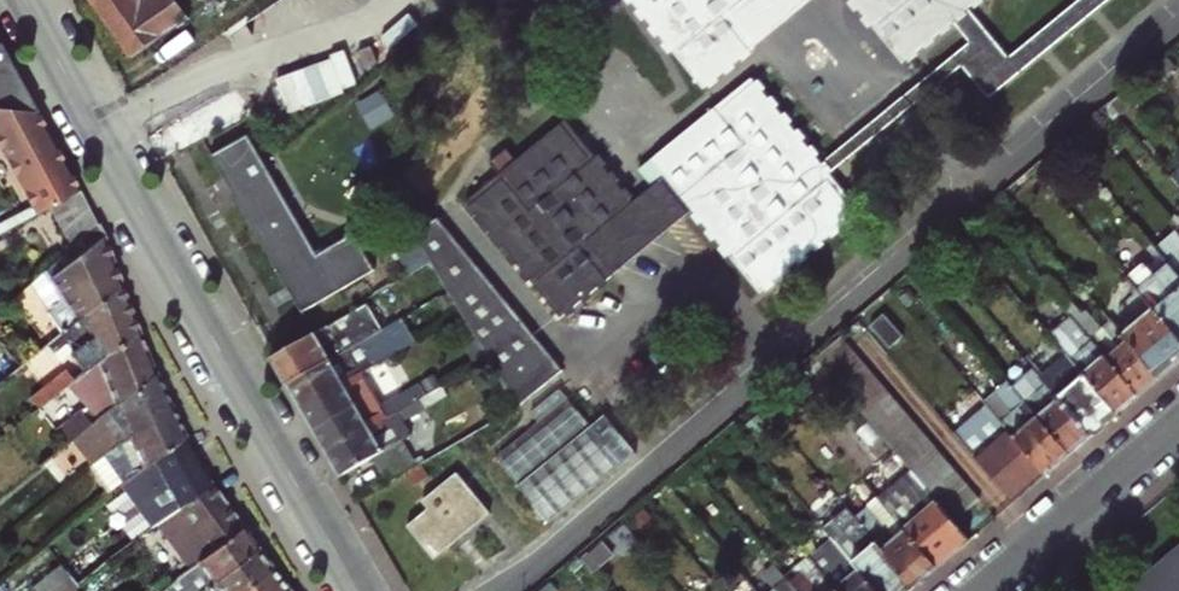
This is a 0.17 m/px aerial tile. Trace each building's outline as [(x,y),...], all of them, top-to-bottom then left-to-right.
[(188,18),(175,0),(136,0),(135,1),(134,0),(91,0),(132,57),(188,18)] [(702,88),(752,48),(725,16),(743,1),(758,19),(781,0),(629,0),(702,88)] [(758,19),(743,1),(725,16),(752,48),(812,0),(781,0),(758,19)] [(903,65),(981,0),(849,0),(903,65)] [(35,110),(0,47),(0,106),(35,110)] [(671,186),(691,210),(759,292),(859,211),(750,78),(638,169),(652,186),(659,195),(671,186)] [(390,113),(378,92),(359,103),(370,124),(390,113)] [(0,107),(0,147),(38,212),(47,207),(79,190),(36,111),(0,107)] [(559,317),(668,229),(640,195),(631,202),(565,120),(515,160),(507,150),(490,163),(498,174),(465,202),(559,317)] [(301,311),(373,269),(353,233),(316,254),(248,135),(212,156),(301,311)] [(652,186),(640,195),(668,229),(691,210),(671,186),(659,195),(652,186)] [(79,190),(47,207),(69,249),(97,224),(79,190)] [(436,217),(411,226),(517,405),(559,368),(436,217)] [(1169,224),(1178,235),(1178,220),(1177,218),(1169,224)] [(97,224),(69,249),(39,275),(29,284),(60,334),(79,318),(122,284),(97,224)] [(1168,247),(1178,261),(1178,237),(1168,247)] [(1173,270),(1168,264),(1138,290),(1143,295),(1154,309),(1178,338),(1178,277),(1173,270)] [(68,356),(132,311),(122,284),(79,318),(60,334),(46,345),(59,363),(68,356)] [(1126,309),(1132,316),(1138,323),(1154,309),(1143,295),(1126,309)] [(1067,297),(1060,303),(1072,317),(1090,338),(1097,332),(1067,297)] [(1060,303),(1055,298),(1045,306),(1062,325),(1072,317),(1060,303)] [(289,384),(382,330),(366,303),(273,357),(289,384)] [(1117,329),(1160,379),(1178,363),(1178,338),(1154,309),(1138,323),(1132,316),(1117,329)] [(139,330),(132,311),(68,356),(83,374),(139,330)] [(1119,415),(1140,397),(1090,338),(1072,317),(1062,325),(1060,328),(1080,352),(1071,360),(1073,362),(1119,415)] [(1160,379),(1117,329),(1110,321),(1097,332),(1090,338),(1140,397),(1160,379)] [(1060,328),(1050,335),(1071,360),(1080,352),(1060,328)] [(108,385),(148,354),(139,330),(83,374),(81,375),(91,394),(108,385)] [(394,352),(382,330),(289,384),(302,406),(358,373),(394,352)] [(1011,345),(1023,358),(1035,349),(1023,335),(1011,345)] [(937,503),(955,524),(980,503),(840,338),(814,359),(825,372),(937,503)] [(1001,353),(1013,367),(1023,358),(1011,345),(1001,353)] [(19,366),(5,348),(0,353),(0,381),(19,366)] [(155,373),(148,354),(108,385),(115,405),(155,373)] [(1022,379),(1011,388),(1070,456),(1091,438),(1046,386),(1023,358),(1013,367),(1018,373),(1022,379)] [(802,391),(825,372),(814,359),(792,379),(799,387),(802,391)] [(467,371),(471,378),(474,383),(491,372),(485,361),(467,371)] [(1046,386),(1091,438),(1119,415),(1073,362),(1065,370),(1068,374),(1059,382),(1055,378),(1046,386)] [(1065,370),(1055,378),(1059,382),(1068,374),(1065,370)] [(467,371),(453,380),(457,386),(471,378),(467,371)] [(155,373),(115,405),(97,419),(91,424),(67,444),(74,452),(87,468),(91,466),(103,456),(106,453),(114,446),(129,438),(170,406),(155,373)] [(372,397),(358,373),(302,406),(315,429),(372,397)] [(1007,382),(1011,388),(1022,379),(1018,373),(1007,382)] [(784,388),(790,395),(799,387),(792,379),(782,387),(784,388)] [(384,480),(411,464),(399,444),(410,438),(402,424),(459,390),(457,386),(453,380),(429,394),(329,453),(342,476),(372,459),(384,480)] [(1070,456),(1011,388),(1007,382),(993,395),(1011,415),(1001,423),(1046,476),(1070,456)] [(315,429),(329,453),(429,394),(424,386),(380,412),(372,397),(315,429)] [(539,424),(497,459),(551,525),(636,455),(606,417),(593,427),(563,389),(532,414),(539,424)] [(984,402),(988,407),(1001,423),(1011,415),(993,395),(984,402)] [(93,413),(87,406),(28,451),(40,466),(67,444),(91,424),(87,418),(93,413)] [(113,493),(152,461),(184,436),(170,406),(129,438),(114,446),(106,453),(103,456),(118,475),(106,484),(113,493)] [(988,407),(955,434),(1015,503),(1046,476),(1001,423),(988,407)] [(97,419),(93,413),(87,418),(91,424),(97,419)] [(184,436),(152,461),(165,485),(136,505),(150,530),(168,516),(209,483),(184,436)] [(118,475),(103,456),(91,466),(106,484),(118,475)] [(407,527),(434,560),(490,515),(456,473),(421,501),(428,510),(407,527)] [(242,527),(209,483),(168,516),(172,519),(168,522),(199,561),(242,527)] [(878,500),(868,508),(880,522),(890,514),(878,500)] [(938,569),(970,541),(955,524),(937,503),(905,530),(938,569)] [(854,505),(847,510),(855,519),(862,514),(854,505)] [(862,514),(855,519),(914,589),(938,569),(905,530),(890,514),(880,522),(868,508),(862,514)] [(855,519),(847,510),(823,531),(831,539),(876,590),(912,590),(914,589),(855,519)] [(77,588),(132,544),(116,523),(59,567),(77,588)] [(199,561),(161,590),(177,590),(186,584),(191,590),(192,590),(204,590),(258,549),(242,527),(199,561)] [(831,539),(816,552),(809,558),(813,563),(836,590),(876,590),(831,539)] [(808,542),(800,549),(809,558),(816,552),(808,542)] [(273,569),(258,549),(204,590),(245,590),(273,569)] [(1140,590),(1178,590),(1178,559),(1140,590)] [(582,585),(592,577),(582,565),(578,560),(568,568),(582,585)] [(582,565),(592,577),(593,578),(598,573),(588,560),(582,565)] [(795,590),(836,590),(813,563),(796,577),(789,583),(795,590)] [(786,565),(778,572),(789,583),(796,577),(786,565)] [(288,589),(273,569),(245,590),(285,590),(288,589)] [(789,583),(778,572),(777,570),(765,580),(773,590),(772,590),(795,590),(789,583)]
